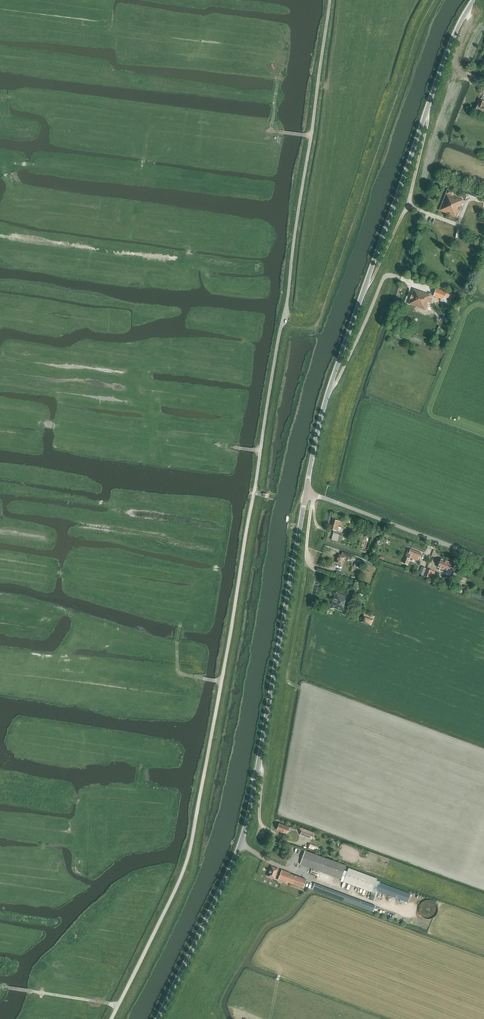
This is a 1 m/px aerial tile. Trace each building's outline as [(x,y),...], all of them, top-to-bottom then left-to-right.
[(468,188),(467,194),(476,197),(478,192),(468,188)] [(455,192),(448,190),(440,211),(456,217),(457,213),(458,213),(463,200),(458,198),(454,196),(455,192)] [(436,289),(434,296),(441,299),(440,301),(446,303),(450,295),(446,293),(447,292),(436,289)] [(433,297),(431,296),(431,295),(414,290),(409,304),(426,310),(428,303),(431,304),(433,297)] [(340,521),(334,520),(331,529),(335,530),(332,540),(338,542),(340,535),(338,535),(339,531),(340,532),(341,527),(339,527),(340,521)] [(422,553),(411,549),(410,552),(408,551),(403,563),(408,565),(410,558),(418,561),(419,558),(420,558),(422,553)] [(343,565),(345,558),(352,560),(354,561),(364,565),(365,562),(355,558),(355,557),(353,556),(349,554),(343,552),(342,556),(339,555),(337,563),(343,565)] [(452,563),(441,559),(438,567),(446,570),(445,573),(450,575),(452,570),(453,568),(451,567),(452,563)] [(432,570),(427,568),(424,576),(430,578),(432,570)] [(349,602),(350,598),(336,593),(331,607),(346,612),(350,602),(349,602)] [(372,626),(375,617),(365,613),(362,622),(372,626)] [(283,832),(288,834),(290,827),(280,823),(277,830),(283,832)] [(301,828),(300,832),(301,833),(301,835),(312,839),(315,833),(301,828)] [(305,851),(301,864),(342,879),(343,875),(346,876),(344,882),(372,892),(370,899),(374,901),(377,891),(408,902),(411,894),(380,883),(380,882),(377,881),(378,879),(349,868),(348,872),(345,870),(347,865),(305,851)] [(304,888),(307,880),(282,871),(282,872),(278,871),(279,869),(272,866),(268,877),(275,879),(277,875),(280,876),(279,879),(304,888)] [(315,883),(313,889),(374,912),(376,906),(315,883)] [(439,911),(439,910),(439,908),(438,906),(437,905),(436,904),(435,903),(434,902),(432,901),(431,901),(429,901),(427,902),(426,902),(425,903),(424,904),(423,906),(422,907),(422,909),(422,910),(422,912),(423,913),(424,915),(425,916),(426,917),(427,918),(429,918),(431,918),(432,918),(434,917),(435,916),(436,915),(437,914),(438,913),(439,911)]
